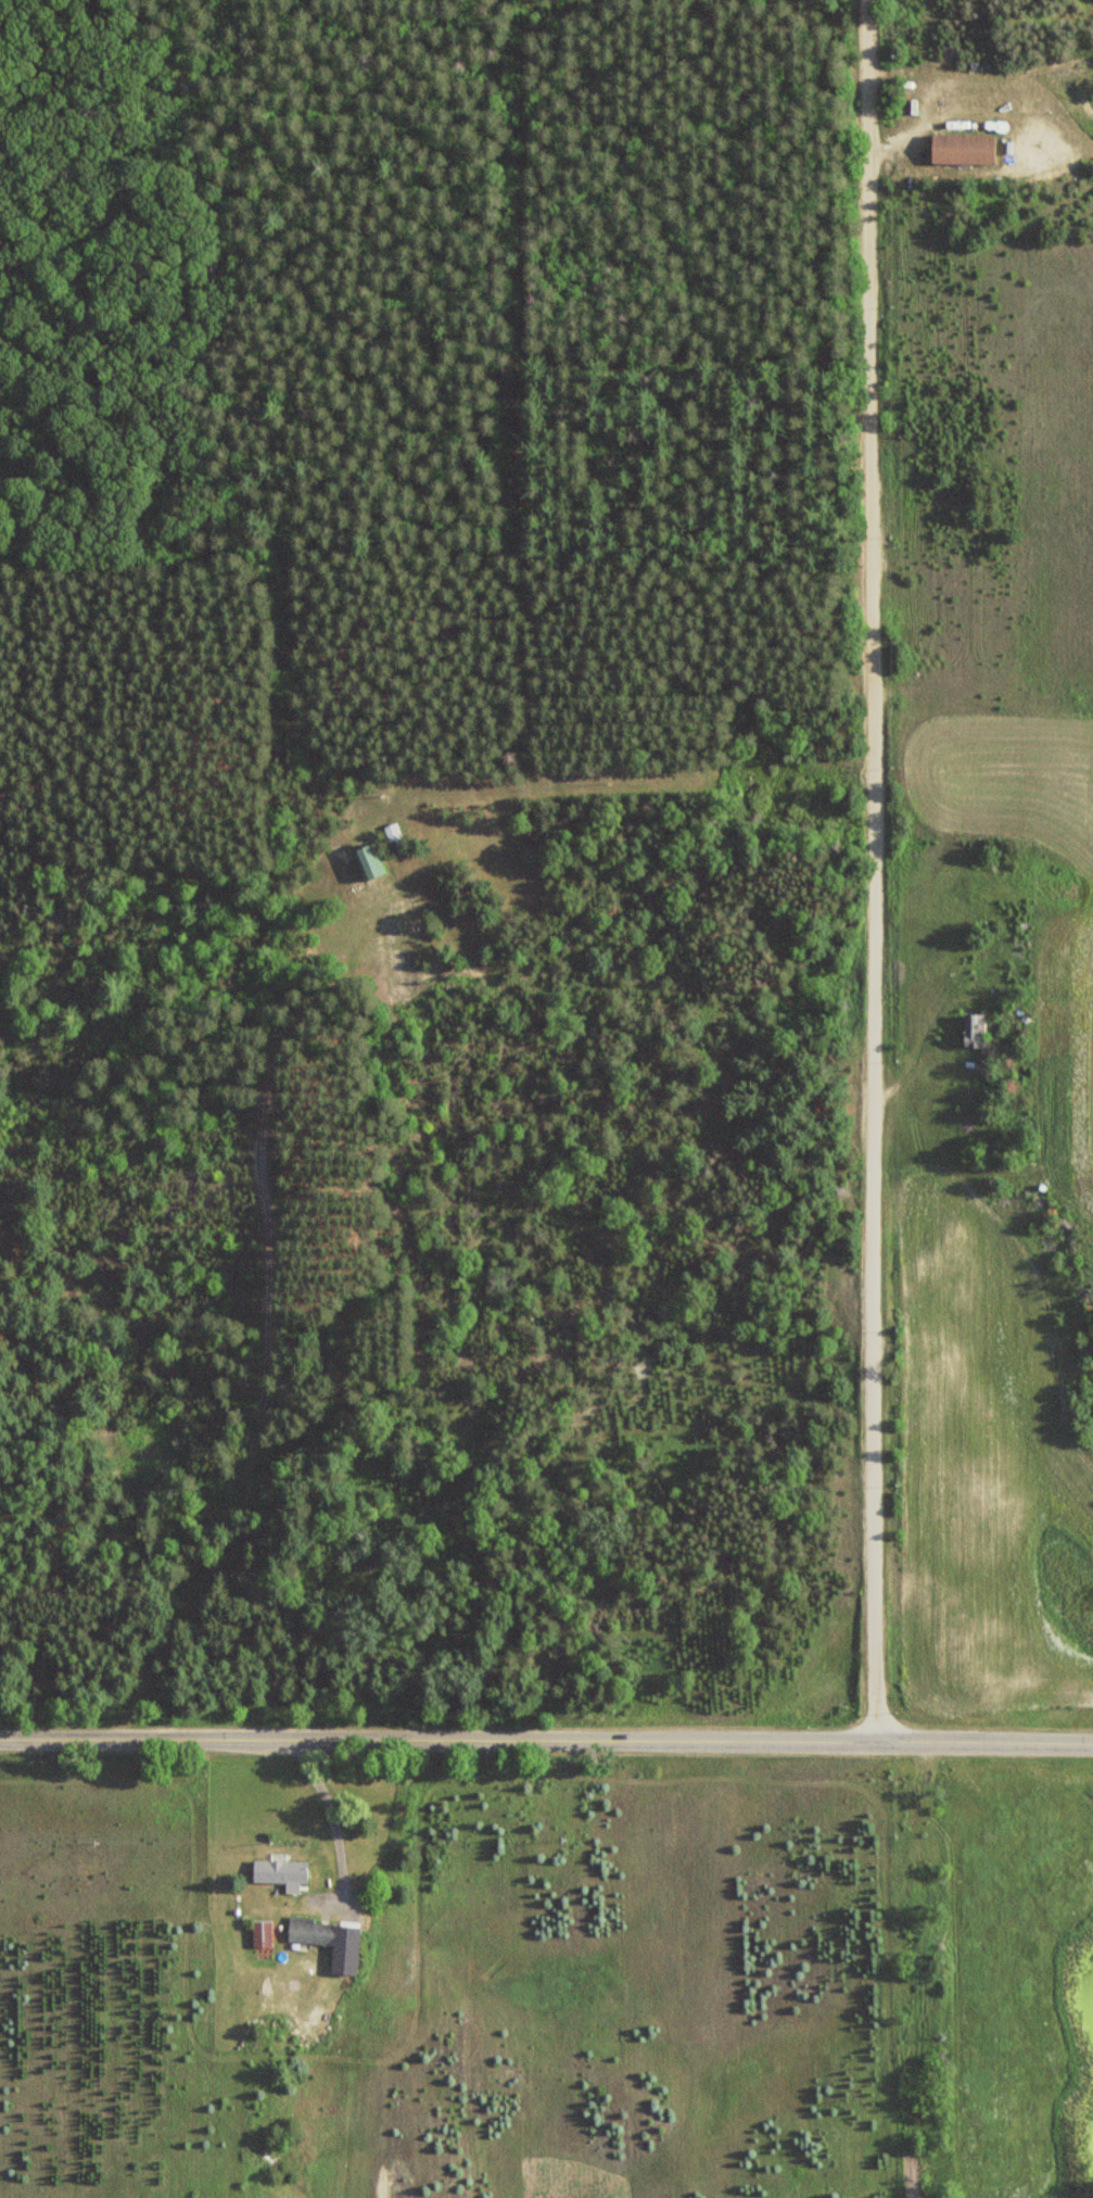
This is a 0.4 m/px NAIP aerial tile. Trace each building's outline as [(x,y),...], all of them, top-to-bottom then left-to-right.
[(996,164),(996,135),(932,134),(931,164),(996,164)] [(353,850),(366,879),(386,871),(373,842),(353,850)] [(986,1013),(964,1013),(964,1046),(986,1046),(986,1013)] [(308,1883),(309,1861),(255,1860),(254,1882),(308,1883)] [(360,1923),(290,1919),(288,1942),(333,1945),(331,1973),(356,1975),(360,1923)] [(273,1946),(273,1921),(254,1921),(254,1946),(273,1946)]
